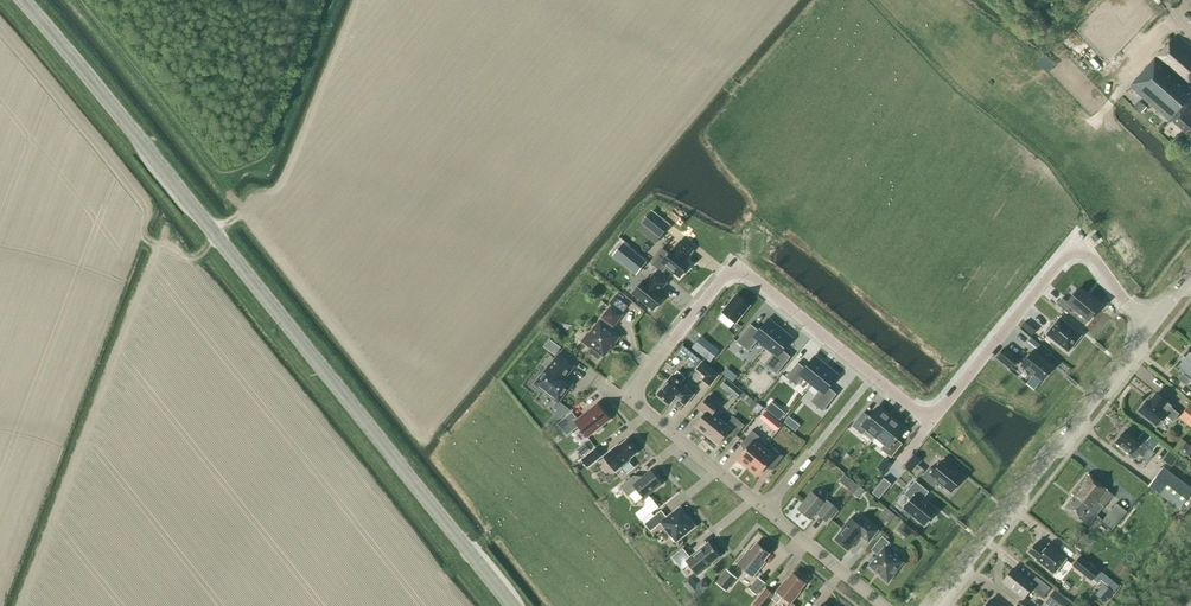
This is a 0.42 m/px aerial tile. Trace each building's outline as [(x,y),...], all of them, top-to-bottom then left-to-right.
[(1190,115),(1190,88),(1188,85),(1190,82),(1190,58),(1171,40),(1121,96),(1134,107),(1142,98),(1171,123),(1172,121),(1190,138),(1190,116),(1190,115)] [(1162,137),(1169,129),(1164,124),(1156,132),(1162,137)] [(659,237),(669,225),(652,212),(643,224),(659,237)] [(680,277),(690,265),(684,260),(692,251),(680,241),(673,251),(672,250),(662,263),(680,277)] [(640,272),(647,263),(632,250),(624,259),(640,272)] [(643,281),(633,293),(654,309),(655,308),(657,309),(664,300),(662,299),(664,297),(658,293),(661,289),(666,283),(654,274),(647,283),(643,281)] [(1089,320),(1101,305),(1079,288),(1068,302),(1062,298),(1057,304),(1068,312),(1072,307),(1089,320)] [(737,295),(723,313),(735,323),(750,305),(737,295)] [(618,299),(614,296),(609,303),(611,305),(622,313),(627,306),(618,299)] [(588,333),(581,341),(590,348),(591,347),(604,357),(620,337),(611,329),(623,314),(622,313),(611,305),(599,321),(589,334),(588,333)] [(754,322),(743,335),(754,344),(760,337),(768,344),(782,327),(777,323),(778,321),(771,316),(770,317),(769,317),(760,328),(754,322)] [(1081,336),(1059,318),(1046,334),(1068,352),(1081,336)] [(782,327),(768,344),(776,350),(770,357),(781,366),(792,353),(785,348),(794,337),(794,336),(795,335),(788,329),(787,331),(782,327)] [(549,339),(544,346),(555,355),(561,347),(549,339)] [(694,368),(701,360),(682,344),(675,353),(694,368)] [(996,357),(1010,369),(1018,359),(1004,347),(996,357)] [(1183,373),(1179,377),(1179,380),(1185,385),(1188,384),(1190,380),(1190,350),(1189,349),(1174,367),(1183,373)] [(1033,350),(1021,365),(1033,375),(1034,374),(1041,380),(1052,367),(1044,361),(1045,360),(1033,350)] [(801,361),(790,374),(800,382),(806,375),(814,381),(828,364),(823,360),(824,359),(817,353),(816,355),(815,354),(806,365),(801,361)] [(549,368),(542,376),(540,375),(533,384),(542,391),(543,389),(558,401),(570,384),(563,379),(573,366),(559,355),(549,368)] [(701,380),(710,387),(719,375),(702,361),(696,370),(704,377),(701,380)] [(822,387),(812,399),(825,409),(839,392),(831,385),(840,374),(841,372),(834,367),(833,368),(828,364),(814,381),(822,387)] [(675,397),(685,405),(694,394),(685,386),(672,375),(657,394),(670,404),(675,397)] [(727,391),(732,383),(727,379),(721,386),(727,391)] [(1033,391),(1038,383),(1031,379),(1026,387),(1033,391)] [(744,400),(748,396),(743,392),(740,396),(744,400)] [(1157,425),(1164,415),(1173,421),(1179,414),(1170,407),(1171,406),(1166,402),(1157,394),(1149,403),(1147,401),(1139,411),(1157,425)] [(695,426),(706,435),(720,419),(713,413),(720,405),(709,396),(698,409),(705,414),(695,426)] [(558,409),(565,414),(570,410),(562,403),(558,409)] [(610,420),(597,404),(577,420),(571,412),(557,423),(567,435),(579,426),(587,437),(595,431),(598,432),(602,429),(602,426),(610,420)] [(1190,404),(1182,416),(1183,416),(1190,422),(1190,404)] [(863,412),(852,426),(862,434),(867,428),(876,436),(873,440),(891,417),(890,418),(885,414),(886,413),(879,407),(878,408),(876,407),(869,417),(863,412)] [(766,424),(771,416),(765,412),(759,419),(766,424)] [(727,424),(720,419),(706,435),(718,445),(727,433),(734,438),(744,426),(733,417),(727,424)] [(891,417),(873,440),(877,436),(886,443),(881,449),(891,457),(902,444),(896,439),(904,430),(903,429),(904,428),(897,422),(896,423),(891,419),(892,417),(891,417)] [(747,465),(749,466),(764,448),(758,443),(762,439),(752,430),(741,444),(746,448),(739,458),(740,458),(738,460),(745,465),(747,465)] [(1126,430),(1116,442),(1130,454),(1128,455),(1133,459),(1138,453),(1144,458),(1148,461),(1154,453),(1150,450),(1126,430)] [(1147,440),(1151,436),(1144,431),(1141,435),(1147,440)] [(604,456),(615,471),(630,460),(629,459),(636,453),(626,440),(619,446),(618,445),(604,456)] [(1190,452),(1189,447),(1186,445),(1181,446),(1179,449),(1179,454),(1183,457),(1188,456),(1190,452)] [(581,459),(588,467),(602,456),(596,448),(581,459)] [(770,453),(764,448),(749,466),(751,467),(751,470),(757,476),(759,474),(759,475),(767,465),(772,470),(783,456),(773,448),(770,453)] [(914,454),(905,465),(911,471),(920,460),(914,454)] [(883,462),(889,467),(892,463),(886,458),(883,462)] [(930,468),(922,477),(934,486),(939,481),(952,491),(963,478),(942,460),(934,471),(930,468)] [(1179,509),(1190,493),(1190,488),(1163,467),(1149,486),(1179,509)] [(637,489),(644,498),(661,484),(651,471),(638,481),(633,476),(620,486),(628,496),(637,489)] [(1082,521),(1088,525),(1113,495),(1088,474),(1071,494),(1074,496),(1065,507),(1082,521)] [(884,478),(872,492),(880,498),(892,484),(884,478)] [(924,525),(936,510),(923,499),(929,492),(915,480),(904,495),(911,500),(904,508),(924,525)] [(852,481),(847,487),(853,492),(859,486),(852,481)] [(858,497),(864,490),(859,486),(853,493),(858,497)] [(816,512),(826,521),(837,508),(825,499),(823,501),(812,492),(798,509),(810,519),(816,512)] [(642,520),(658,507),(649,496),(646,499),(645,506),(636,513),(642,520)] [(1127,512),(1116,503),(1101,522),(1112,530),(1127,512)] [(661,510),(644,524),(650,531),(661,523),(672,536),(676,541),(695,526),(683,511),(680,507),(667,518),(661,510)] [(886,507),(880,514),(888,521),(894,514),(886,507)] [(835,539),(849,550),(861,535),(869,542),(878,530),(867,521),(861,527),(850,518),(842,528),(843,529),(835,539)] [(878,555),(870,566),(882,576),(881,577),(888,582),(893,575),(892,574),(902,562),(884,548),(889,542),(882,537),(872,550),(878,555)] [(690,557),(683,548),(672,557),(682,570),(689,564),(698,575),(706,569),(705,568),(719,557),(708,543),(690,557)] [(1036,543),(1029,552),(1037,559),(1036,560),(1054,574),(1067,558),(1049,544),(1045,549),(1036,543)] [(745,555),(738,564),(752,576),(765,562),(763,561),(769,554),(757,544),(747,556),(745,555)] [(1099,571),(1080,556),(1072,566),(1091,581),(1092,580),(1099,571)] [(716,582),(726,591),(737,578),(727,569),(716,582)] [(1031,589),(1042,598),(1051,588),(1036,576),(1031,583),(1014,570),(1005,582),(1024,597),(1031,589)] [(1092,580),(1098,584),(1101,580),(1108,586),(1112,581),(1099,571),(1092,580)] [(786,580),(776,591),(773,595),(775,597),(773,600),(777,603),(782,596),(791,603),(800,592),(799,591),(805,583),(792,573),(786,580)] [(749,589),(756,594),(765,583),(758,577),(749,589)] [(703,579),(689,591),(694,598),(708,587),(703,579)] [(1114,592),(1104,584),(1095,595),(1105,603),(1114,592)] [(1051,605),(1076,605),(1055,588),(1045,601),(1051,605)] [(756,605),(768,605),(773,600),(775,597),(773,595),(766,589),(753,603),(756,605)]
